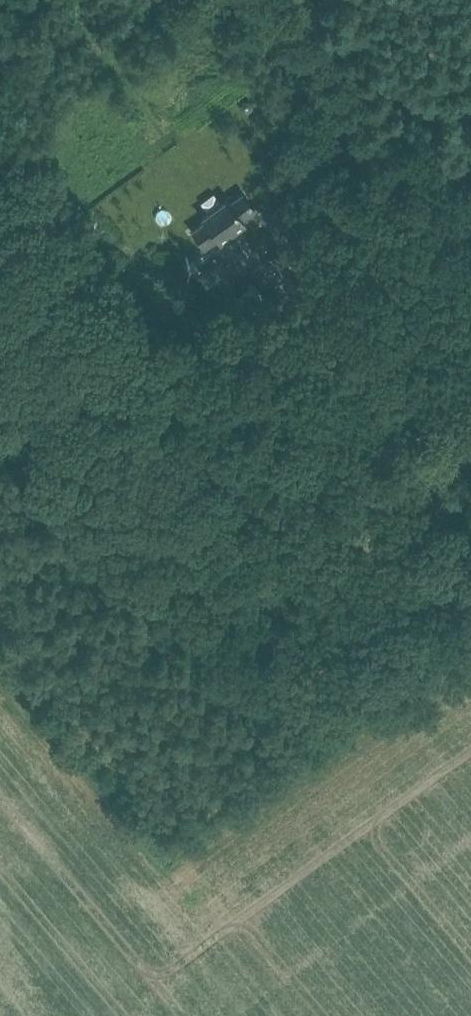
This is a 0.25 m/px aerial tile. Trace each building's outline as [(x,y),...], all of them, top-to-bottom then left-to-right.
[(192,242),(206,261),(219,251),(221,255),(248,235),(246,232),(258,222),(244,204),(232,214),(229,210),(202,229),(205,233),(192,242)] [(196,269),(186,276),(195,288),(204,282),(196,269)] [(222,270),(200,287),(215,306),(237,290),(222,270)] [(256,294),(235,310),(267,352),(288,336),(274,318),(277,316),(271,308),(268,310),(256,294)]
